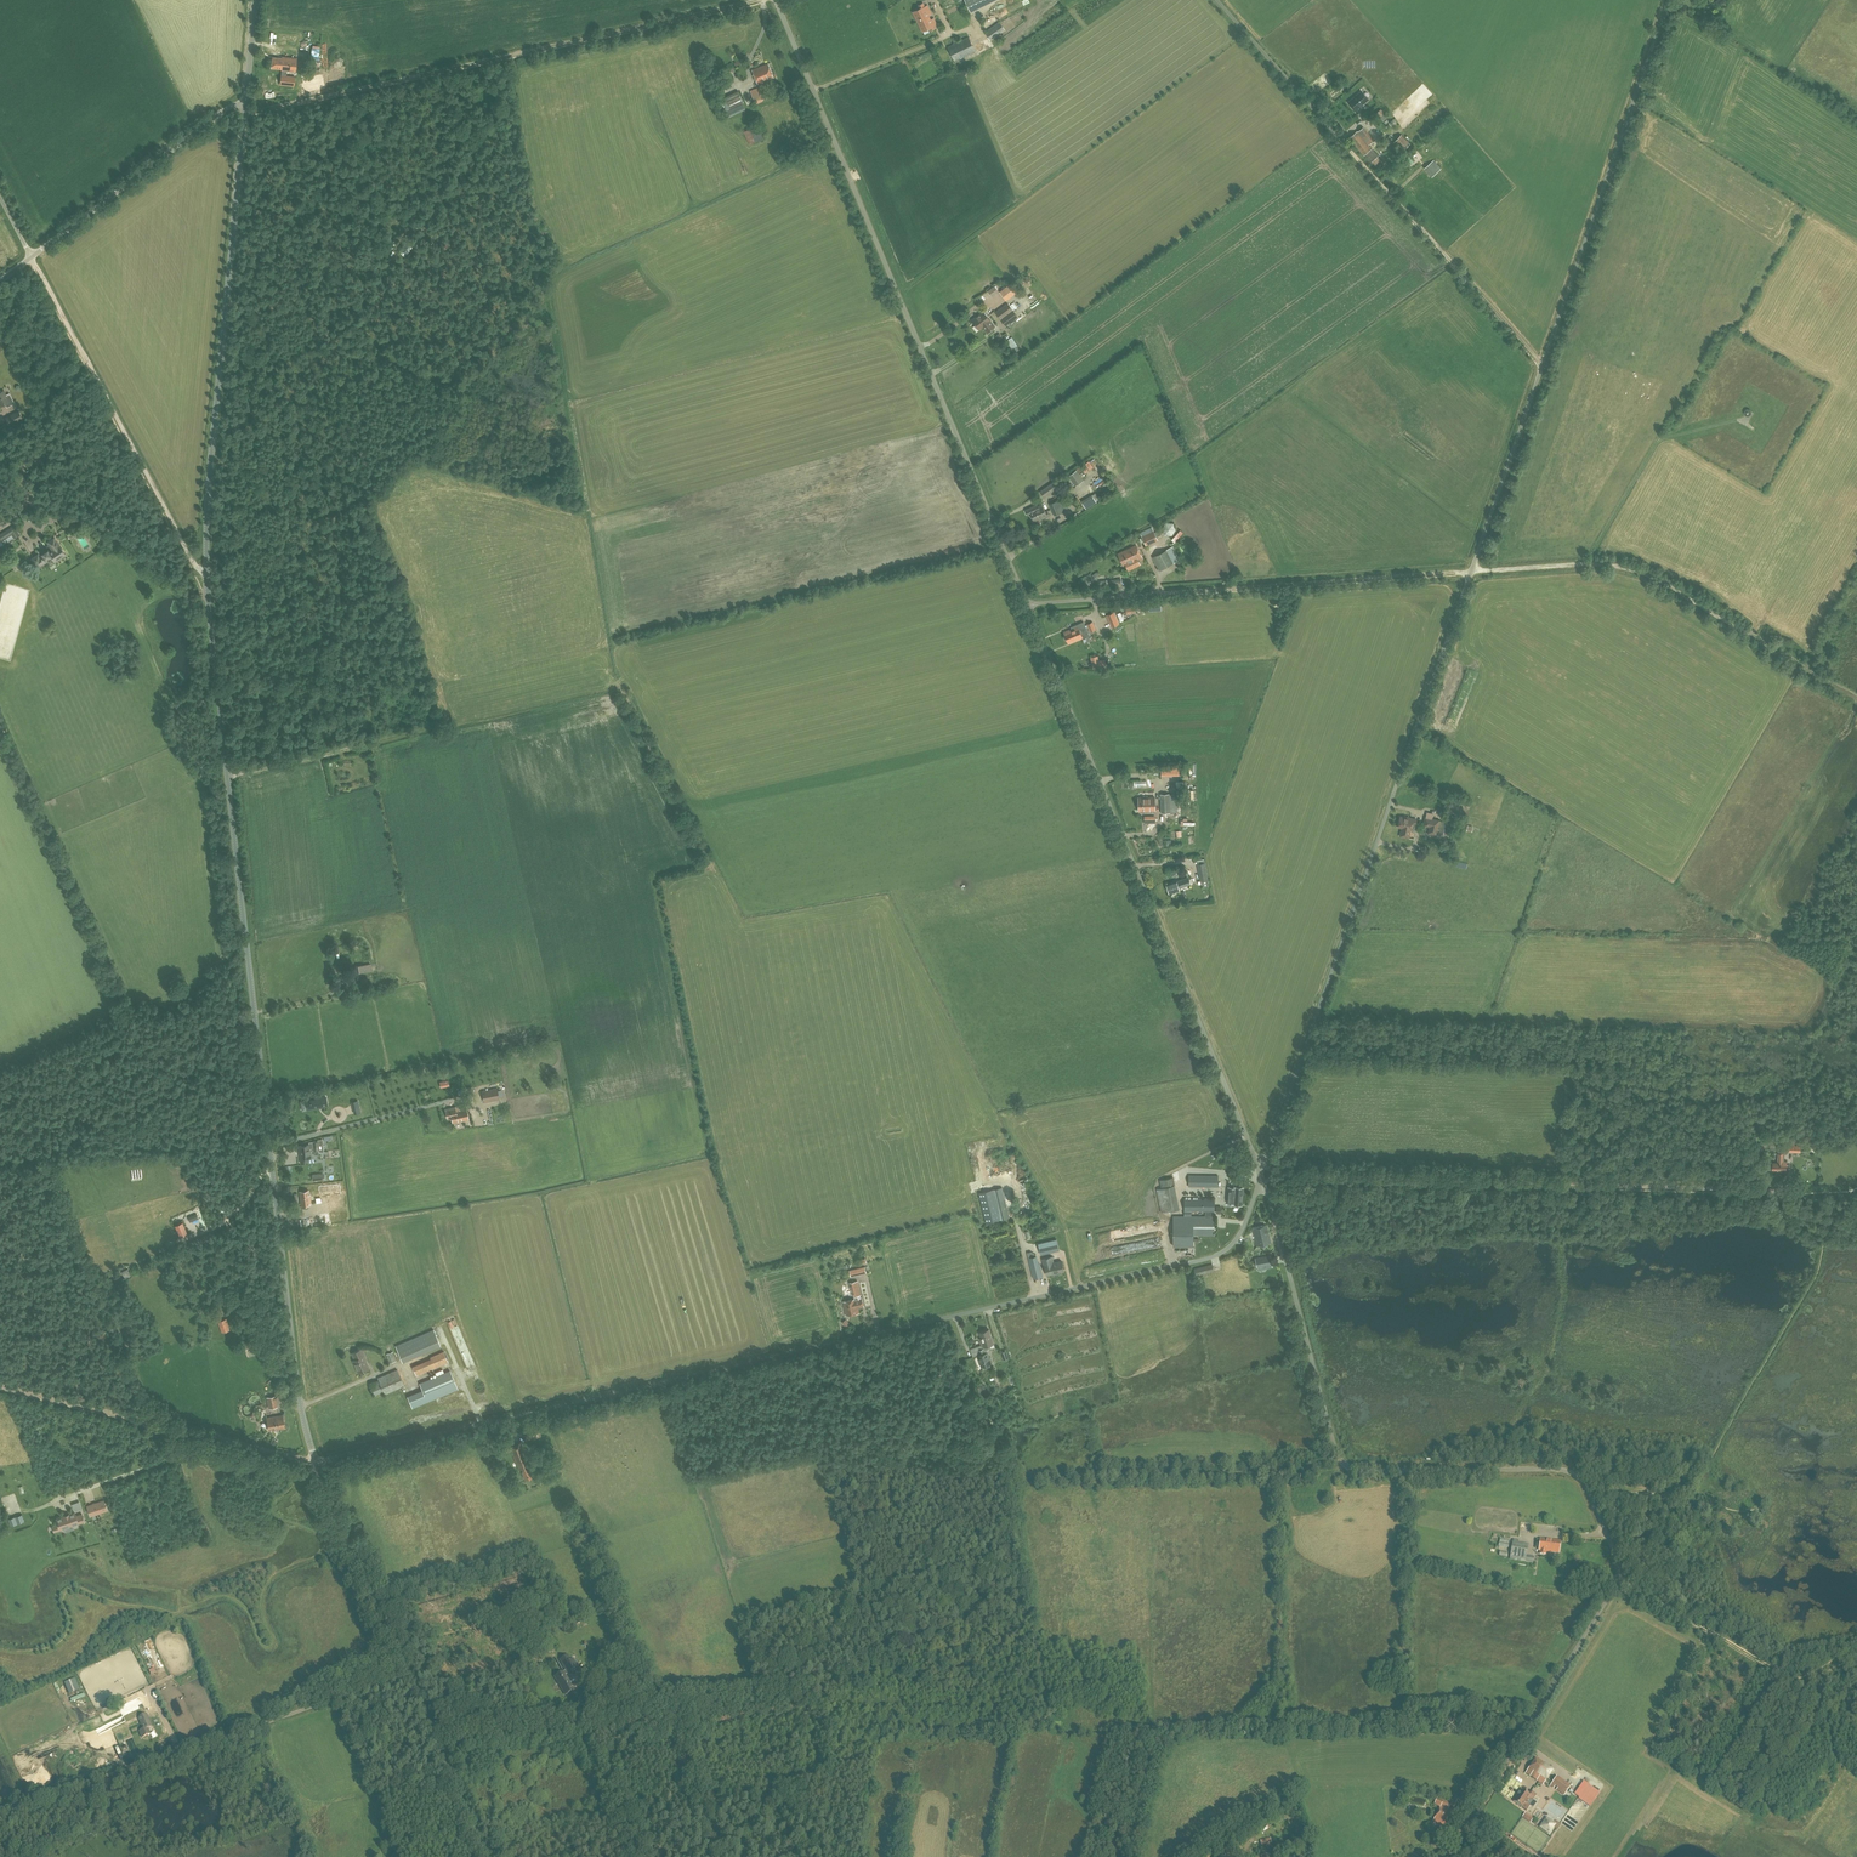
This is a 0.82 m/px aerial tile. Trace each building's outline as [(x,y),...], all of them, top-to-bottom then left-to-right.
[(928,5),(927,5),(928,6),(925,7),(923,3),(918,5),(920,9),(918,9),(916,11),(914,12),(913,12),(913,13),(917,20),(921,28),(922,30),(922,31),(923,31),(928,28),(929,28),(930,30),(935,28),(934,25),(936,23),(936,24),(937,24),(934,18),(931,19),(929,15),(932,14),(928,5)] [(985,32),(991,41),(1006,30),(1000,22),(985,32)] [(955,61),(975,51),(969,37),(948,47),(955,61)] [(295,72),(297,58),(282,57),(282,58),(273,57),(272,68),(282,69),(281,75),(280,84),(294,86),(295,77),(285,76),(286,71),(295,72)] [(768,63),(752,70),(754,75),(758,84),(774,77),(770,68),(768,63)] [(306,90),(324,85),(321,73),(303,77),(306,90)] [(725,79),(718,82),(722,91),(732,87),(730,81),(726,82),(725,79)] [(772,97),(767,84),(751,91),(756,104),(772,97)] [(1343,92),(1338,86),(1329,94),(1334,100),(1343,92)] [(744,102),(739,91),(725,98),(730,109),(744,102)] [(1355,96),(1348,102),(1355,110),(1362,105),(1368,99),(1361,91),(1355,96)] [(743,104),(727,111),(730,116),(745,109),(743,104)] [(756,142),(764,138),(758,125),(749,129),(744,132),(750,145),(756,142)] [(1357,131),(1349,137),(1364,155),(1372,164),(1379,156),(1372,149),(1368,145),(1374,140),(1363,127),(1358,132),(1357,131)] [(1394,142),(1402,151),(1410,143),(1401,135),(1394,142)] [(1382,153),(1393,142),(1388,137),(1377,148),(1382,153)] [(1431,177),(1438,171),(1431,162),(1424,168),(1431,177)] [(1006,299),(1015,292),(1018,290),(1012,281),(1000,291),(1006,299)] [(1042,289),(1038,293),(1043,298),(1047,294),(1042,289)] [(1007,303),(996,312),(1001,319),(1006,326),(1017,317),(1013,311),(1007,303)] [(991,321),(983,311),(972,320),(979,330),(983,327),(987,332),(995,326),(991,321)] [(8,407),(15,403),(9,393),(6,395),(3,390),(1,391),(0,391),(0,403),(1,406),(6,403),(8,407)] [(10,415),(5,418),(8,425),(13,422),(22,418),(18,411),(10,415)] [(37,448),(25,455),(28,459),(39,452),(37,448)] [(1091,460),(1083,467),(1088,472),(1095,466),(1091,460)] [(1076,471),(1070,475),(1076,484),(1083,480),(1076,471)] [(1054,481),(1040,491),(1044,497),(1058,488),(1054,481)] [(1084,500),(1097,495),(1094,488),(1081,492),(1084,500)] [(1096,495),(1084,502),(1088,508),(1099,502),(1096,495)] [(1049,504),(1054,516),(1069,509),(1064,497),(1049,504)] [(1035,522),(1050,515),(1047,510),(1045,511),(1042,504),(1037,507),(1036,505),(1026,510),(1028,515),(1031,513),(1035,522)] [(0,534),(0,542),(12,534),(14,539),(20,535),(14,525),(0,534)] [(1147,546),(1158,540),(1153,531),(1142,536),(1147,546)] [(54,561),(65,554),(59,545),(58,546),(54,539),(48,543),(52,550),(49,552),(47,550),(42,553),(43,555),(39,557),(38,555),(32,559),(37,567),(45,562),(44,560),(51,555),(54,561)] [(1128,553),(1134,567),(1140,564),(1138,559),(1142,557),(1136,544),(1124,550),(1126,554),(1128,553)] [(1170,548),(1174,562),(1181,560),(1176,545),(1170,548)] [(1126,554),(1124,550),(1118,553),(1123,565),(1126,564),(1128,570),(1134,567),(1128,553),(1126,554)] [(1153,557),(1160,570),(1173,563),(1166,550),(1153,557)] [(1095,580),(1091,575),(1085,579),(1088,585),(1095,580)] [(1113,612),(1107,615),(1112,626),(1118,623),(1113,612)] [(1073,629),(1071,629),(1064,632),(1065,635),(1063,636),(1065,640),(1067,639),(1068,642),(1075,639),(1081,637),(1082,638),(1086,636),(1089,635),(1083,622),(1072,626),(1073,629)] [(1097,655),(1091,657),(1093,667),(1106,665),(1105,659),(1098,660),(1097,655)] [(1161,803),(1177,803),(1177,794),(1169,794),(1161,794),(1161,803)] [(1177,812),(1177,803),(1161,803),(1161,813),(1177,812)] [(1459,812),(1444,808),(1443,813),(1457,817),(1459,812)] [(1410,830),(1411,830),(1412,824),(1415,825),(1416,820),(1413,819),(1400,816),(1398,827),(1402,828),(1400,836),(1409,838),(1410,830)] [(1439,820),(1425,817),(1423,826),(1428,827),(1427,831),(1437,833),(1437,831),(1442,832),(1444,822),(1439,821),(1439,820)] [(1205,863),(1198,864),(1201,881),(1208,879),(1205,863)] [(1179,888),(1191,884),(1188,877),(1166,884),(1169,893),(1180,889),(1179,888)] [(358,973),(371,971),(370,963),(357,965),(358,973)] [(484,1103),(500,1100),(497,1088),(481,1091),(484,1103)] [(305,1101),(307,1109),(328,1105),(326,1097),(325,1097),(321,1098),(305,1101)] [(455,1107),(445,1109),(447,1117),(451,1116),(453,1122),(468,1119),(467,1113),(466,1108),(455,1110),(455,1107)] [(1757,1137),(1750,1136),(1750,1151),(1760,1152),(1761,1149),(1756,1149),(1757,1137)] [(323,1151),(322,1139),(318,1140),(318,1141),(313,1142),(314,1149),(314,1150),(319,1149),(319,1152),(323,1151)] [(309,1145),(299,1146),(301,1162),(307,1161),(306,1159),(311,1158),(310,1150),(314,1149),(313,1142),(309,1142),(309,1145)] [(1770,1169),(1773,1170),(1787,1171),(1787,1161),(1783,1161),(1783,1157),(1779,1157),(1778,1163),(1773,1163),(1770,1163),(1768,1164),(1768,1168),(1770,1169)] [(325,1163),(326,1171),(324,1171),(326,1184),(322,1184),(310,1185),(312,1196),(323,1195),(323,1196),(327,1196),(331,1224),(349,1222),(342,1169),(335,1170),(334,1162),(325,1163)] [(1218,1176),(1189,1175),(1189,1186),(1218,1186),(1218,1176)] [(1160,1180),(1161,1188),(1165,1212),(1179,1209),(1175,1185),(1173,1178),(1160,1180)] [(986,1223),(1010,1217),(1009,1216),(1002,1187),(979,1193),(986,1223)] [(1232,1204),(1242,1205),(1243,1189),(1240,1189),(1240,1187),(1234,1187),(1229,1187),(1227,1203),(1232,1203),(1232,1204)] [(310,1203),(311,1203),(310,1195),(309,1195),(308,1190),(300,1191),(302,1205),(310,1204),(310,1203)] [(1214,1199),(1184,1199),(1184,1216),(1175,1216),(1174,1216),(1174,1246),(1193,1246),(1193,1235),(1215,1235),(1215,1216),(1214,1199)] [(175,1225),(180,1237),(188,1233),(183,1222),(175,1225)] [(1267,1224),(1253,1227),(1255,1236),(1257,1246),(1271,1243),(1269,1232),(1267,1224)] [(1057,1239),(1038,1244),(1041,1254),(1055,1251),(1059,1250),(1057,1242),(1057,1239)] [(1031,1251),(1027,1252),(1028,1257),(1034,1278),(1043,1276),(1040,1264),(1037,1265),(1035,1256),(1034,1253),(1031,1251)] [(1272,1265),(1269,1255),(1255,1258),(1257,1268),(1272,1265)] [(1055,1272),(1064,1270),(1061,1261),(1054,1263),(1052,1256),(1042,1258),(1044,1269),(1045,1268),(1047,1275),(1055,1273),(1055,1272)] [(1205,1272),(1215,1269),(1213,1264),(1204,1267),(1195,1268),(1197,1274),(1205,1272)] [(125,1279),(131,1276),(128,1269),(122,1271),(125,1279)] [(855,1298),(843,1301),(847,1315),(859,1313),(858,1306),(859,1306),(860,1308),(864,1306),(862,1297),(861,1297),(860,1295),(861,1295),(857,1281),(850,1282),(851,1290),(853,1290),(854,1296),(855,1298)] [(222,1333),(230,1330),(226,1318),(218,1321),(222,1333)] [(981,1345),(976,1347),(977,1351),(979,1350),(980,1354),(978,1355),(981,1366),(991,1363),(988,1353),(987,1350),(991,1348),(990,1345),(993,1343),(992,1338),(989,1329),(979,1332),(981,1337),(979,1338),(980,1341),(981,1345)] [(433,1330),(396,1346),(403,1361),(403,1362),(440,1346),(433,1330)] [(364,1358),(360,1349),(352,1353),(355,1360),(353,1360),(358,1372),(369,1367),(365,1358),(364,1358)] [(393,1351),(385,1354),(388,1363),(396,1361),(393,1351)] [(416,1376),(448,1362),(443,1351),(430,1356),(431,1358),(412,1366),(416,1376)] [(404,1385),(397,1369),(378,1378),(379,1380),(370,1384),(375,1395),(384,1391),(385,1394),(404,1385)] [(422,1389),(407,1396),(412,1407),(427,1401),(457,1388),(450,1371),(450,1370),(420,1383),(420,1384),(422,1389)] [(277,1407),(275,1396),(267,1397),(269,1408),(277,1407)] [(269,1431),(285,1428),(283,1415),(266,1417),(269,1431)] [(541,1437),(538,1426),(523,1429),(526,1440),(541,1437)] [(525,1479),(533,1475),(529,1465),(530,1465),(521,1442),(510,1446),(507,1440),(494,1446),(498,1456),(511,1450),(519,1470),(521,1469),(525,1479)] [(512,1487),(519,1485),(516,1478),(509,1481),(512,1487)] [(91,1516),(107,1510),(104,1500),(87,1506),(91,1516)] [(8,1509),(10,1513),(9,1513),(12,1524),(19,1523),(14,1507),(8,1509)] [(58,1524),(52,1526),(54,1531),(61,1529),(60,1529),(60,1528),(78,1522),(78,1523),(85,1521),(82,1514),(76,1516),(75,1513),(75,1512),(56,1519),(57,1519),(58,1524)] [(1478,1519),(1475,1536),(1486,1538),(1487,1531),(1488,1531),(1489,1526),(1487,1525),(1488,1521),(1478,1519)] [(1540,1539),(1539,1551),(1540,1551),(1540,1554),(1546,1555),(1546,1551),(1559,1553),(1560,1541),(1540,1539)] [(1512,1544),(1510,1558),(1526,1560),(1528,1546),(1518,1544),(1518,1541),(1519,1540),(1513,1540),(1513,1542),(1512,1544)] [(563,1672),(554,1677),(558,1682),(561,1689),(564,1694),(565,1694),(566,1695),(569,1693),(568,1692),(573,1689),(565,1675),(571,1672),(578,1668),(577,1666),(573,1659),(571,1661),(568,1655),(567,1655),(563,1658),(560,1660),(566,1670),(563,1672)] [(135,1700),(113,1708),(117,1719),(139,1710),(135,1700)] [(148,1729),(152,1727),(147,1715),(142,1717),(138,1718),(143,1730),(139,1732),(142,1738),(150,1734),(148,1729)] [(1552,1771),(1536,1759),(1526,1773),(1543,1785),(1552,1771)] [(1557,1777),(1551,1786),(1554,1788),(1555,1787),(1557,1788),(1556,1789),(1564,1795),(1570,1786),(1557,1777)] [(1593,1806),(1602,1792),(1586,1780),(1576,1794),(1593,1806)] [(1527,1811),(1530,1806),(1525,1802),(1529,1798),(1533,1800),(1536,1795),(1531,1791),(1528,1795),(1523,1790),(1520,1794),(1519,1793),(1517,1795),(1518,1795),(1513,1802),(1522,1808),(1522,1807),(1527,1811)] [(1469,1804),(1459,1797),(1456,1804),(1465,1810),(1469,1804)] [(1448,1810),(1451,1805),(1438,1798),(1434,1804),(1440,1807),(1433,1821),(1441,1825),(1440,1827),(1444,1829),(1445,1827),(1447,1828),(1455,1813),(1448,1810)] [(1546,1809),(1562,1821),(1568,1812),(1552,1800),(1546,1809)] [(1533,1822),(1535,1818),(1526,1814),(1524,1818),(1533,1822)] [(1554,1825),(1546,1819),(1541,1827),(1549,1833),(1554,1825)]
